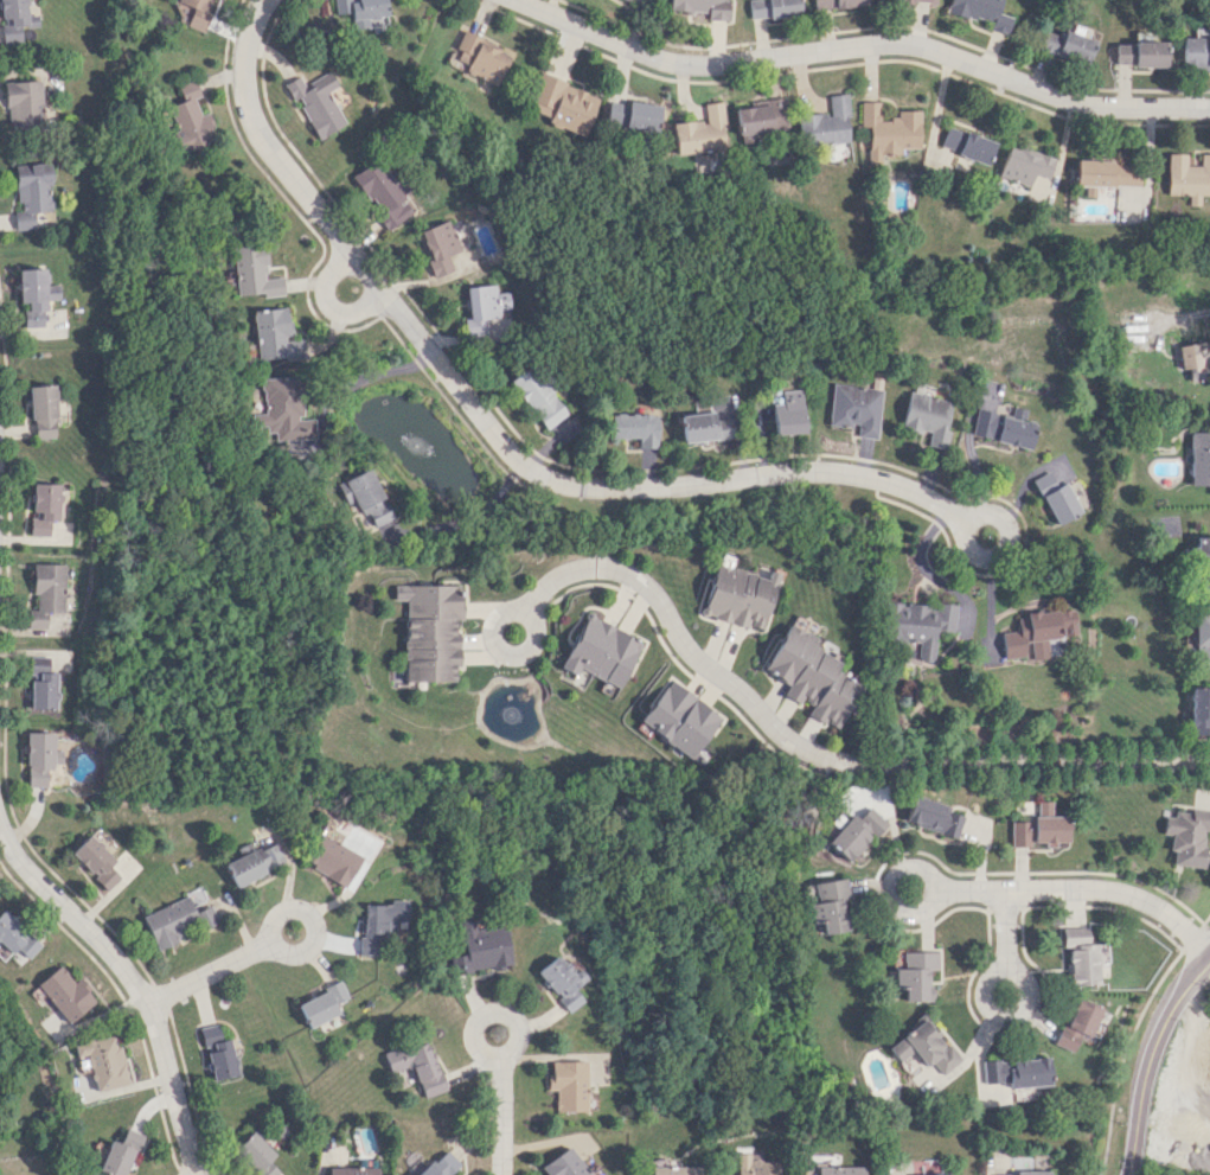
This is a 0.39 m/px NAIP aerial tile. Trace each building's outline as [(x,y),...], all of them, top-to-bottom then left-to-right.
[(18,23),(27,23),(25,0),(0,0),(0,35),(0,42),(20,40),(18,23)] [(200,32),(215,3),(209,0),(174,0),(166,15),(200,32)] [(334,14),(349,12),(352,29),(388,24),(385,0),(332,0),(334,14)] [(727,0),(669,0),(669,10),(684,10),(684,13),(707,13),(707,19),(726,20),(727,0)] [(749,20),(800,13),(798,0),(746,0),(749,20)] [(864,5),(864,0),(812,0),(812,9),(864,5)] [(998,0),(946,0),(943,11),(987,24),(985,30),(1003,35),(1008,17),(994,13),(998,0)] [(1086,62),(1092,40),(1041,27),(1035,50),(1086,62)] [(497,85),(510,51),(460,31),(447,65),(497,85)] [(1181,69),(1209,69),(1209,37),(1181,38),(1181,69)] [(1112,43),(1113,67),(1165,65),(1164,41),(1112,43)] [(346,126),(328,92),(338,87),(329,71),(304,84),(299,75),(282,84),(291,101),(296,98),(317,140),(346,126)] [(526,113),(586,134),(600,94),(539,74),(526,113)] [(183,151),(205,144),(202,134),(213,130),(206,112),(198,114),(193,99),(198,97),(192,78),(170,86),(176,103),(167,106),(183,151)] [(3,82),(6,128),(41,126),(38,80),(3,82)] [(848,142),(845,94),(827,95),(828,113),(797,114),(799,145),(848,142)] [(606,124),(657,131),(661,105),(628,100),(627,105),(609,102),(606,124)] [(787,129),(785,100),(735,105),(737,134),(787,129)] [(672,123),(675,154),(726,150),(721,101),(703,103),(705,120),(672,123)] [(918,110),(895,110),(895,119),(878,119),(878,101),(859,101),(859,126),(867,126),(867,164),(881,163),(881,154),(900,153),(900,148),(919,148),(918,110)] [(994,140),(945,126),(939,147),(957,152),(953,167),(966,171),(969,161),(986,165),(994,140)] [(996,177),(1028,185),(1031,174),(1047,179),(1053,158),(1005,144),(996,177)] [(1187,195),(1187,205),(1199,205),(1199,195),(1209,195),(1209,154),(1199,154),(1199,165),(1184,165),(1185,153),(1165,153),(1165,195),(1187,195)] [(1074,159),(1073,186),(1083,186),(1083,196),(1095,197),(1095,185),(1138,187),(1139,157),(1108,156),(1108,160),(1074,159)] [(390,229),(416,209),(377,158),(351,178),(390,229)] [(13,165),(18,211),(13,211),(15,230),(40,227),(38,212),(51,211),(48,173),(37,174),(36,163),(13,165)] [(417,230),(433,277),(453,270),(448,256),(460,251),(449,219),(417,230)] [(283,292),(281,276),(266,278),(263,243),(231,247),(237,297),(283,292)] [(17,269),(19,303),(24,302),(25,327),(45,327),(44,300),(58,299),(58,284),(44,284),(43,268),(17,269)] [(463,287),(466,339),(503,337),(503,329),(509,329),(508,317),(500,318),(499,308),(509,308),(508,292),(496,292),(495,285),(463,287)] [(252,310),(258,362),(304,357),(302,337),(291,338),(287,306),(252,310)] [(1180,368),(1190,367),(1188,345),(1178,346),(1180,368)] [(567,414),(530,364),(508,379),(545,430),(567,414)] [(953,400),(922,395),(924,386),(910,383),(902,428),(928,433),(926,446),(944,449),(953,400)] [(828,425),(856,427),(855,437),(877,438),(881,388),(831,384),(828,425)] [(56,438),(55,385),(31,385),(32,439),(56,438)] [(803,433),(801,390),(780,390),(780,403),(771,403),(772,434),(803,433)] [(1015,407),(1013,416),(976,409),(970,436),(1030,448),(1035,422),(1025,420),(1028,409),(1015,407)] [(657,414),(609,413),(609,438),(638,438),(637,447),(656,448),(657,414)] [(734,439),(733,418),(712,419),(712,413),(679,414),(680,441),(734,439)] [(1190,431),(1189,485),(1208,485),(1208,494),(1209,494),(1209,432),(1190,431)] [(380,541),(397,534),(369,468),(335,482),(345,504),(353,501),(359,515),(367,512),(380,541)] [(1031,479),(1055,525),(1081,512),(1065,481),(1056,486),(1048,471),(1031,479)] [(51,520),(59,521),(60,483),(33,483),(33,518),(31,517),(30,536),(50,536),(51,520)] [(1209,599),(1209,536),(1195,536),(1194,575),(1204,576),(1204,599),(1209,599)] [(33,563),(34,593),(39,594),(39,608),(30,609),(30,628),(49,627),(50,612),(66,612),(66,563),(33,563)] [(777,572),(768,570),(767,576),(713,564),(702,617),(765,630),(777,572)] [(403,600),(405,681),(454,681),(454,668),(456,668),(455,619),(459,618),(458,584),(391,586),(392,600),(403,600)] [(955,604),(935,602),(935,605),(883,602),(880,647),(905,649),(905,641),(919,642),(918,660),(934,661),(936,631),(953,632),(955,604)] [(1003,659),(1024,656),(1023,642),(1030,641),(1032,659),(1048,657),(1046,638),(1076,635),(1073,608),(1015,615),(1017,631),(1001,633),(1003,659)] [(1193,613),(1193,667),(1209,667),(1209,613),(1193,613)] [(561,668),(574,674),(576,669),(621,687),(641,639),(583,615),(561,668)] [(763,669),(788,683),(783,693),(810,708),(807,714),(837,730),(861,686),(834,671),(840,662),(813,647),(818,638),(802,630),(805,624),(792,616),(763,669)] [(59,672),(50,671),(51,657),(31,656),(30,709),(58,709),(59,672)] [(581,689),(589,674),(576,668),(569,683),(581,689)] [(638,719),(699,767),(708,755),(697,746),(719,718),(670,679),(638,719)] [(1189,687),(1189,734),(1209,735),(1209,687),(1189,687)] [(48,787),(48,765),(63,766),(63,750),(54,750),(55,732),(28,731),(27,787),(48,787)] [(957,837),(965,811),(911,797),(904,823),(957,837)] [(1010,847),(1030,846),(1030,844),(1067,844),(1067,815),(1051,815),(1051,800),(1037,801),(1037,819),(1010,819),(1010,847)] [(825,842),(848,862),(885,822),(868,807),(857,820),(850,814),(825,842)] [(1201,867),(1205,830),(1209,831),(1209,812),(1174,808),(1173,817),(1163,816),(1161,834),(1169,835),(1168,850),(1173,851),(1172,864),(1201,867)] [(115,860),(91,834),(71,852),(107,891),(121,878),(110,865),(115,860)] [(347,885),(361,854),(317,834),(303,865),(347,885)] [(224,862),(234,885),(285,864),(276,841),(224,862)] [(813,883),(816,903),(808,904),(811,924),(821,922),(823,934),(846,930),(841,896),(849,895),(846,878),(813,883)] [(196,911),(209,905),(201,887),(188,893),(196,911)] [(156,948),(218,923),(211,906),(195,912),(188,896),(143,915),(156,948)] [(360,954),(385,955),(386,931),(392,931),(392,920),(407,920),(407,904),(361,903),(360,954)] [(2,908),(0,910),(0,944),(10,953),(15,948),(27,959),(40,945),(2,908)] [(458,921),(462,954),(449,956),(452,973),(508,966),(503,925),(473,929),(472,919),(458,921)] [(1087,927),(1062,928),(1062,947),(1067,947),(1068,986),(1097,985),(1096,966),(1107,966),(1107,944),(1087,944),(1087,927)] [(895,989),(904,988),(904,1001),(932,1001),(931,969),(938,969),(938,951),(904,952),(904,969),(895,969),(895,989)] [(532,972),(564,1013),(579,1001),(570,989),(580,981),(557,952),(532,972)] [(70,1023),(96,1000),(77,978),(74,982),(58,964),(30,990),(44,1006),(50,1000),(70,1023)] [(310,1028),(340,1014),(335,1004),(349,998),(341,982),(298,1003),(310,1028)] [(1054,1045),(1071,1052),(1077,1038),(1085,1041),(1099,1008),(1074,998),(1054,1045)] [(887,1048),(911,1076),(929,1061),(947,1082),(967,1066),(950,1044),(946,1047),(937,1037),(941,1034),(927,1016),(887,1048)] [(199,1028),(212,1081),(239,1074),(230,1038),(222,1040),(217,1023),(199,1028)] [(95,1091),(128,1083),(115,1032),(71,1043),(77,1066),(87,1063),(95,1091)] [(423,1098),(445,1090),(427,1039),(383,1055),(389,1073),(411,1065),(423,1098)] [(1049,1086),(1048,1057),(982,1060),(983,1083),(1007,1082),(1008,1087),(1049,1086)] [(583,1060),(549,1061),(549,1074),(544,1074),(545,1090),(553,1090),(554,1112),(585,1111),(583,1060)] [(96,1170),(109,1174),(124,1174),(141,1134),(124,1127),(118,1143),(109,1139),(96,1170)] [(276,1155),(253,1130),(234,1148),(260,1174),(278,1174),(280,1173),(269,1161),(276,1155)] [(547,1174),(588,1174),(569,1146),(540,1165),(547,1174)] [(445,1148),(416,1174),(454,1174),(463,1167),(445,1148)] [(746,1160),(747,1153),(734,1153),(734,1174),(776,1174),(776,1161),(746,1160)] [(329,1167),(329,1174),(379,1174),(379,1166),(329,1167)] [(696,1166),(648,1166),(648,1174),(696,1174),(696,1166)] [(816,1167),(816,1174),(866,1174),(866,1166),(816,1167)]
